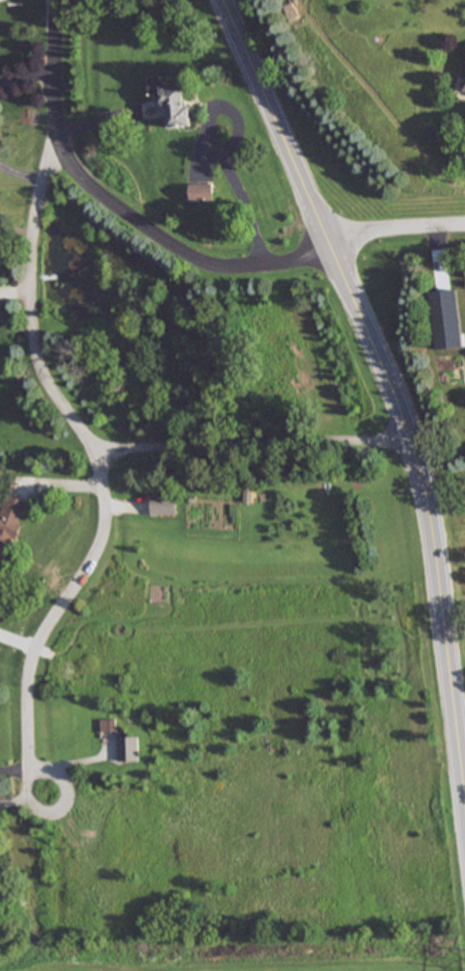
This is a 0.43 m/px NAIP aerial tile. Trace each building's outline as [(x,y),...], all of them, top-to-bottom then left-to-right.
[(164,128),(188,127),(186,86),(165,87),(164,76),(147,76),(148,96),(163,95),(164,128)] [(189,202),(211,202),(211,185),(189,185),(189,202)] [(5,494),(0,510),(0,556),(8,559),(27,501),(5,494)] [(149,514),(175,514),(175,494),(149,494),(149,514)] [(101,731),(113,731),(113,721),(101,721),(101,731)] [(117,761),(137,761),(137,736),(117,736),(117,761)]
